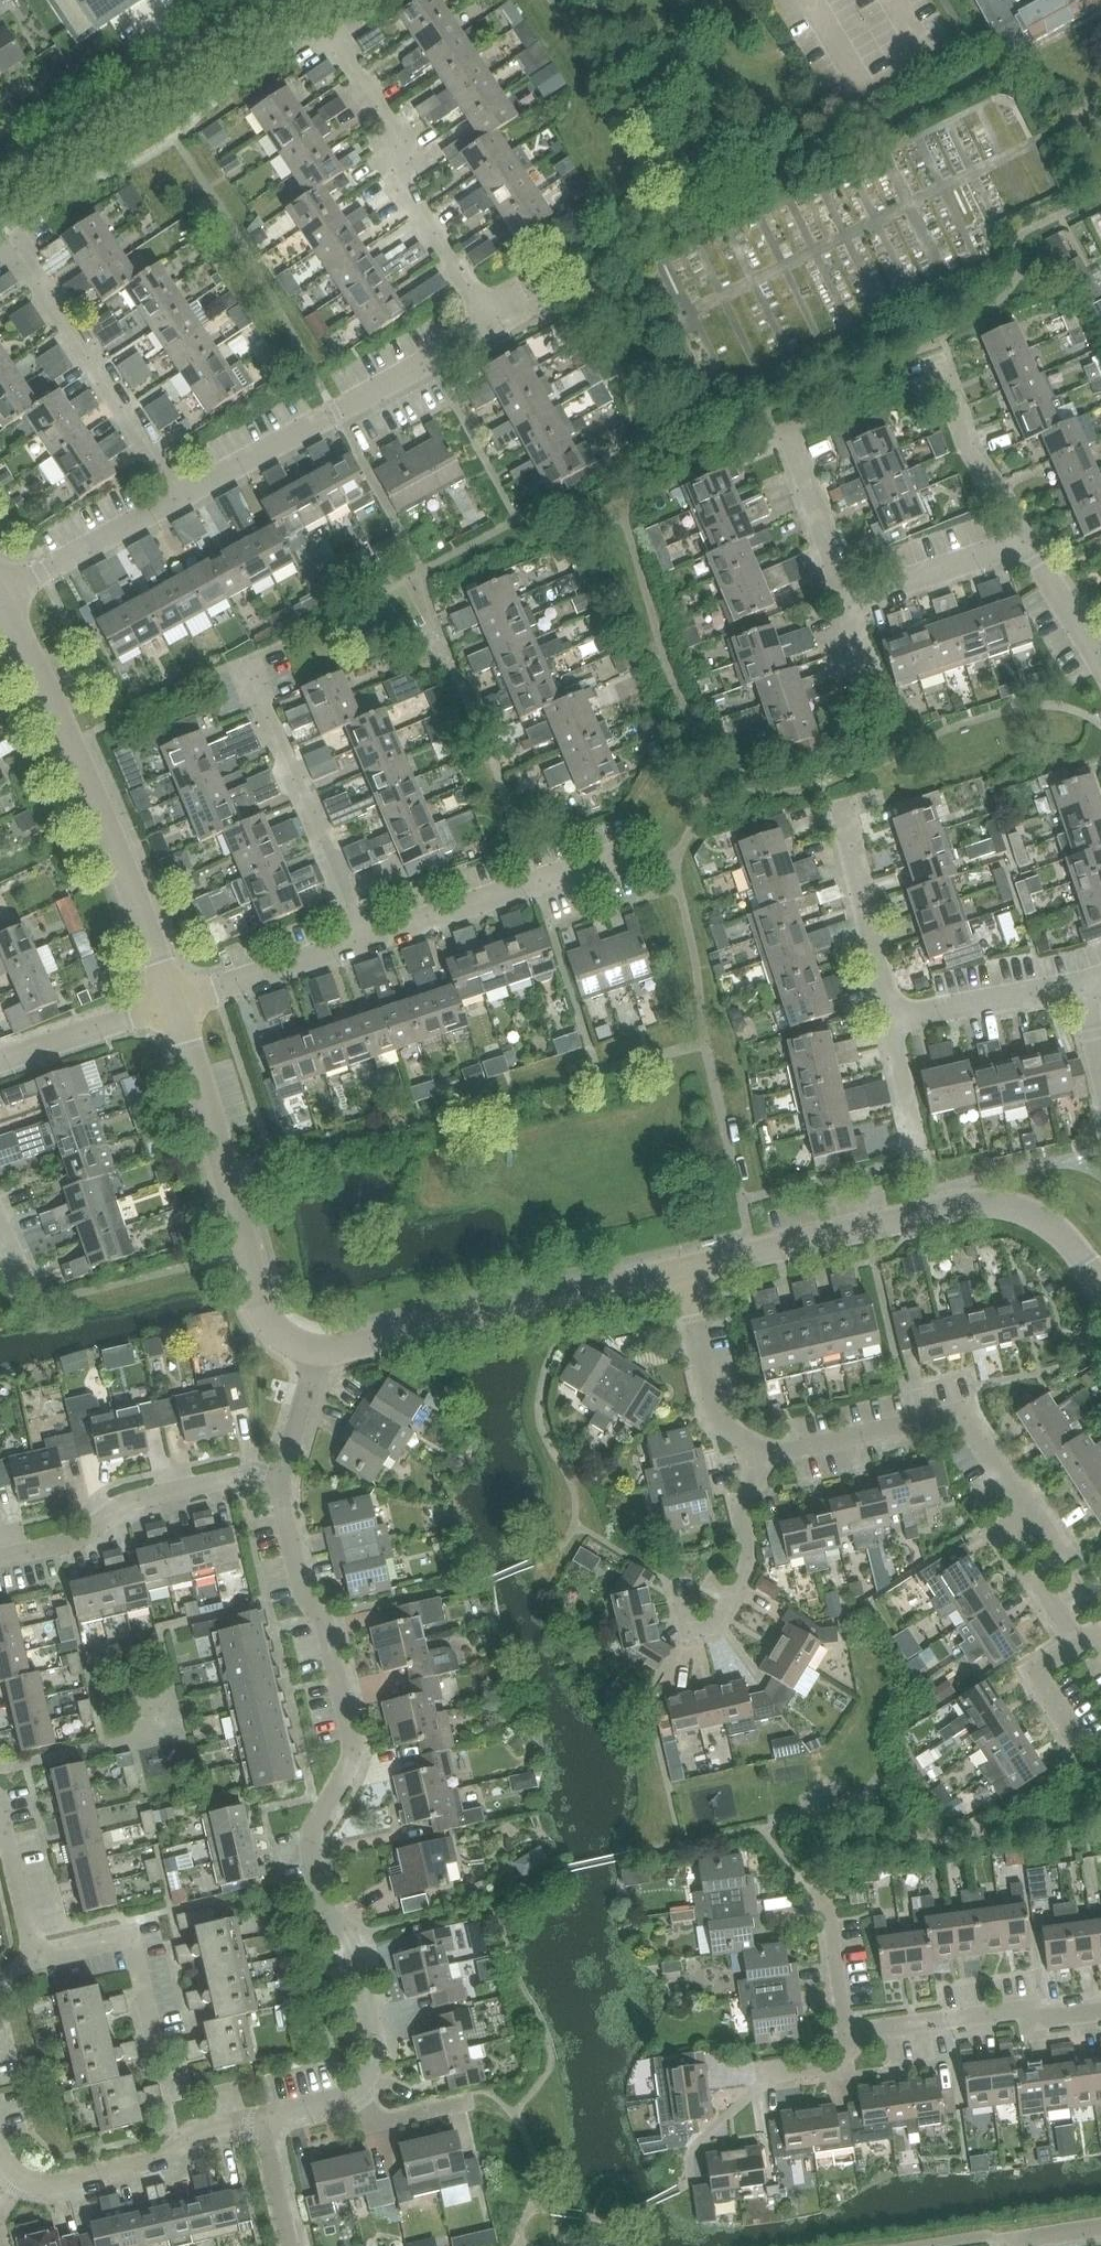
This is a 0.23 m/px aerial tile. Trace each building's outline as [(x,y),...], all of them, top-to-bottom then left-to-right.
[(79,37),(136,0),(54,0),(79,37)] [(447,13),(439,0),(420,0),(398,15),(412,37),(447,13)] [(1099,0),(973,0),(1004,56),(1032,40),(1033,41),(1083,14),(1081,10),(1099,0)] [(415,65),(461,34),(449,16),(447,13),(412,37),(420,49),(409,56),(415,65)] [(520,15),(508,23),(512,29),(524,21),(520,15)] [(25,60),(4,26),(0,29),(0,76),(25,60)] [(385,40),(378,28),(356,43),(364,54),(385,40)] [(440,78),(475,55),(461,34),(415,65),(406,71),(405,70),(395,76),(403,89),(424,75),(423,72),(432,66),(440,78)] [(529,79),(552,64),(539,43),(525,52),(534,65),(524,71),(529,79)] [(448,91),(437,98),(435,96),(415,109),(422,120),(429,116),(489,76),(475,55),(440,78),(448,91)] [(403,60),(401,64),(405,70),(406,71),(415,65),(409,56),(403,60)] [(336,73),(328,61),(306,76),(314,87),(336,73)] [(566,85),(552,64),(530,79),(544,100),(566,85)] [(468,120),(503,97),(489,76),(429,116),(434,125),(459,108),(468,120)] [(1016,87),(1004,83),(999,95),(1012,100),(1016,87)] [(266,134),(300,110),(286,89),(251,112),(266,134)] [(448,163),(517,118),(503,97),(468,120),(475,132),(464,140),(463,138),(441,151),(448,163)] [(300,110),(266,134),(279,155),(326,124),(347,110),(339,98),(318,113),(320,115),(309,123),(300,110)] [(474,176),(510,153),(496,132),(517,118),(448,163),(454,172),(466,164),(474,176)] [(293,176),(328,152),(321,140),(332,133),(326,124),(279,155),(293,176)] [(558,142),(550,148),(553,153),(562,148),(558,142)] [(354,166),(353,165),(348,157),(337,164),(328,152),(293,176),(307,196),(307,197),(333,180),(354,166)] [(477,204),(524,174),(510,153),(474,176),(482,188),(471,196),(477,204)] [(502,218),(537,195),(524,174),(477,204),(483,214),(494,206),(502,218)] [(338,189),(333,180),(307,197),(307,196),(286,210),(300,232),(335,208),(327,196),(338,189)] [(537,195),(502,218),(516,240),(552,216),(537,195)] [(471,196),(459,204),(464,212),(477,204),(471,196)] [(475,206),(463,214),(468,221),(480,213),(475,206)] [(314,253),(360,221),(367,217),(361,208),(354,213),(344,220),(335,208),(300,232),(314,253)] [(75,261),(110,237),(96,216),(40,253),(45,262),(66,248),(75,261)] [(328,274),(363,250),(355,238),(366,231),(360,221),(314,253),(328,274)] [(1045,241),(1052,252),(1063,246),(1057,234),(1045,241)] [(475,236),(460,245),(463,250),(478,240),(475,236)] [(68,296),(124,258),(110,237),(75,261),(84,273),(63,287),(68,296)] [(467,256),(475,267),(497,253),(489,241),(467,256)] [(356,315),(391,291),(383,280),(390,275),(392,278),(425,256),(417,245),(388,264),(388,263),(342,294),(356,315)] [(342,294),(388,263),(382,255),(371,262),(363,250),(328,274),(342,294)] [(1100,296),(1090,277),(1079,257),(1064,265),(1084,305),(1100,296)] [(103,303),(124,289),(138,279),(124,258),(68,296),(74,303),(94,290),(103,303)] [(138,310),(173,286),(159,265),(138,279),(124,289),(138,310)] [(18,284),(10,273),(0,279),(0,296),(18,284)] [(370,337),(405,313),(447,286),(439,274),(398,302),(391,291),(356,315),(370,337)] [(152,330),(187,307),(173,286),(138,310),(152,330)] [(17,330),(38,315),(31,304),(9,318),(17,330)] [(1087,312),(1096,330),(1100,327),(1100,305),(1087,312)] [(166,351),(201,328),(187,307),(152,330),(166,351)] [(1060,315),(1067,331),(1078,326),(1072,311),(1060,315)] [(96,337),(118,323),(110,312),(89,326),(96,337)] [(38,315),(17,330),(24,341),(46,326),(38,315)] [(104,349),(107,346),(125,334),(118,323),(96,337),(104,349)] [(980,339),(991,364),(1026,349),(1015,324),(980,339)] [(1084,341),(1078,326),(1067,331),(1072,346),(1084,341)] [(179,372),(215,349),(201,328),(166,351),(179,372)] [(45,372),(66,357),(58,346),(37,360),(45,372)] [(471,404),(529,371),(523,361),(531,356),(526,347),(481,371),(488,383),(466,395),(471,404)] [(11,364),(0,348),(0,371),(11,364)] [(193,393),(228,370),(215,349),(179,372),(193,393)] [(1002,390),(1037,375),(1026,349),(991,364),(1002,390)] [(124,379),(146,365),(138,354),(116,368),(124,379)] [(1090,362),(1082,366),(1089,382),(1100,377),(1100,362),(1098,356),(1089,360),(1090,362)] [(66,357),(45,372),(52,383),(74,368),(66,357)] [(193,393),(208,415),(243,391),(253,384),(239,363),(228,370),(193,393)] [(25,385),(11,364),(0,371),(0,401),(25,385)] [(146,365),(124,379),(132,390),(153,376),(146,365)] [(503,412),(548,387),(543,379),(536,383),(529,371),(471,404),(475,412),(497,400),(503,412)] [(1013,415),(1048,400),(1053,398),(1042,373),(1037,375),(1002,390),(1013,415)] [(1089,382),(1095,396),(1100,394),(1100,377),(1089,382)] [(38,405),(25,385),(0,401),(0,424),(3,429),(24,416),(24,415),(39,406),(38,405)] [(492,443),(551,410),(545,400),(553,396),(548,387),(503,412),(510,423),(488,436),(492,443)] [(68,405),(59,392),(38,405),(39,406),(24,415),(24,416),(38,436),(94,399),(89,391),(68,405)] [(152,421),(174,407),(166,395),(144,410),(152,421)] [(52,457),(87,434),(79,421),(100,407),(94,399),(38,436),(52,457)] [(1059,427),(1059,426),(1048,400),(1013,415),(1024,442),(1039,435),(1059,427)] [(174,407),(152,421),(159,432),(181,418),(174,407)] [(525,451),(569,426),(565,418),(558,422),(551,410),(492,443),(497,451),(519,439),(525,451)] [(849,453),(854,465),(894,447),(895,448),(899,447),(884,413),(831,435),(840,457),(849,453)] [(1075,419),(1059,426),(1059,427),(1039,435),(1050,461),(1086,445),(1095,441),(1090,430),(1081,433),(1075,419)] [(936,445),(955,442),(952,421),(932,424),(936,445)] [(442,492),(464,480),(433,422),(424,426),(431,439),(417,447),(442,492)] [(574,434),(569,426),(525,451),(532,463),(510,475),(514,483),(573,450),(567,439),(574,434)] [(66,478),(122,440),(117,433),(96,447),(87,434),(52,457),(66,478)] [(122,440),(66,478),(80,500),(116,476),(107,463),(128,449),(122,440)] [(442,492),(417,447),(404,454),(397,441),(388,446),(420,504),(442,492)] [(314,447),(346,505),(351,514),(374,501),(349,456),(335,464),(323,442),(314,447)] [(1061,487),(1097,471),(1086,445),(1050,461),(1061,487)] [(397,517),(420,504),(388,446),(380,451),(387,464),(373,472),(397,517)] [(324,517),(346,505),(314,447),(306,451),(318,473),(304,480),(324,517)] [(906,462),(899,447),(895,448),(894,447),(854,465),(859,477),(838,486),(843,496),(908,468),(906,462)] [(548,491),(592,466),(587,457),(579,462),(573,450),(514,483),(519,491),(541,479),(548,491)] [(694,507),(734,490),(729,478),(738,475),(728,452),(701,463),(707,475),(684,485),(694,507)] [(324,517),(304,480),(290,488),(279,466),(271,471),(302,529),(324,517)] [(917,490),(908,468),(843,496),(847,506),(868,497),(873,509),(917,490)] [(281,541),(302,529),(271,471),(262,476),(273,497),(261,504),(273,527),(281,541)] [(1100,499),(1100,480),(1097,471),(1061,487),(1072,512),(1100,499)] [(281,541),(273,527),(258,535),(247,513),(250,512),(237,488),(227,494),(270,575),(293,563),(281,541)] [(703,529),(765,503),(775,499),(771,489),(739,502),(734,490),(694,507),(703,529)] [(927,513),(917,490),(873,509),(878,521),(869,525),(879,547),(906,536),(901,524),(927,513)] [(229,551),(248,587),(270,575),(227,494),(215,501),(227,524),(230,522),(242,543),(229,551)] [(1072,512),(1083,538),(1100,530),(1100,499),(1072,512)] [(753,534),(748,522),(769,513),(765,503),(703,529),(712,551),(753,534)] [(181,519),(194,542),(206,536),(193,512),(181,519)] [(182,549),(194,542),(181,519),(169,525),(182,549)] [(766,528),(753,534),(712,551),(704,554),(714,577),(754,559),(749,547),(770,538),(766,528)] [(184,575),(170,583),(158,562),(161,560),(149,537),(137,543),(151,566),(163,587),(182,623),(204,611),(184,575)] [(141,571),(151,566),(137,543),(126,549),(139,572),(141,571)] [(226,599),(248,587),(229,551),(206,563),(226,599)] [(759,571),(754,559),(714,577),(723,599),(785,572),(780,562),(759,571)] [(94,567),(106,590),(118,583),(106,560),(94,567)] [(204,611),(226,599),(206,563),(184,575),(204,611)] [(160,635),(182,623),(162,587),(163,587),(151,566),(141,571),(152,592),(140,599),(160,635)] [(118,611),(106,590),(94,567),(82,573),(94,596),(97,595),(109,616),(95,623),(115,660),(137,647),(118,611)] [(789,582),(785,572),(723,599),(733,621),(773,604),(768,591),(789,582)] [(449,617),(452,625),(515,598),(509,586),(518,582),(514,574),(466,594),(472,607),(449,617)] [(1007,646),(1031,638),(1017,596),(1004,600),(997,578),(986,582),(1007,646)] [(592,581),(577,584),(579,598),(594,595),(592,581)] [(985,653),(1007,646),(986,582),(976,585),(983,607),(971,611),(985,653)] [(985,653),(971,611),(959,615),(952,593),(941,597),(962,660),(985,653)] [(940,668),(962,660),(941,597),(931,600),(938,622),(926,626),(940,668)] [(520,610),(515,598),(452,625),(456,634),(479,624),(484,636),(532,616),(528,606),(520,610)] [(137,647),(160,635),(140,599),(118,611),(137,647)] [(558,612),(562,626),(598,616),(594,603),(558,612)] [(940,668),(926,626),(914,630),(907,608),(896,611),(917,675),(940,668)] [(894,683),(917,675),(896,611),(886,615),(893,637),(880,641),(894,683)] [(470,667),(532,640),(527,627),(535,624),(532,616),(484,636),(489,648),(466,658),(470,667)] [(738,661),(811,637),(807,626),(776,637),(771,624),(730,638),(738,661)] [(814,647),(811,637),(738,661),(745,684),(753,681),(787,670),(787,669),(783,658),(814,647)] [(501,677),(549,657),(562,651),(557,640),(536,649),(532,640),(470,667),(473,676),(497,666),(501,677)] [(486,708),(549,681),(558,677),(553,666),(549,657),(501,677),(507,689),(483,699),(486,708)] [(799,679),(795,667),(795,666),(787,669),(787,670),(753,681),(761,704),(825,683),(821,672),(799,679)] [(407,702),(430,691),(419,667),(396,678),(407,702)] [(287,722),(349,696),(339,672),(300,688),(306,703),(283,713),(287,722)] [(549,681),(486,708),(490,717),(514,707),(519,719),(541,710),(590,688),(586,679),(562,689),(558,678),(549,681)] [(769,727),(810,713),(806,700),(828,693),(825,683),(761,704),(769,727)] [(541,710),(546,721),(524,731),(527,739),(590,713),(585,702),(594,698),(590,688),(541,710)] [(359,718),(349,696),(287,722),(291,732),(314,722),(320,737),(344,727),(344,726),(359,719),(359,718)] [(754,697),(727,704),(731,720),(758,713),(754,697)] [(420,708),(425,723),(441,718),(436,703),(420,708)] [(392,732),(382,709),(359,718),(359,719),(344,726),(344,727),(353,749),(392,732)] [(554,739),(559,751),(608,730),(605,722),(595,725),(590,713),(527,739),(531,749),(554,739)] [(810,713),(769,727),(776,749),(799,742),(804,754),(831,745),(823,721),(814,724),(810,713)] [(205,748),(192,716),(149,734),(148,738),(152,748),(155,750),(159,748),(168,771),(255,736),(250,725),(225,735),(227,739),(205,748)] [(542,774),(545,781),(608,755),(603,743),(612,739),(608,730),(559,751),(564,764),(542,774)] [(363,772),(402,756),(392,732),(353,749),(363,772)] [(18,735),(0,745),(0,760),(25,747),(18,735)] [(169,773),(178,795),(218,778),(213,765),(234,756),(236,759),(260,749),(259,747),(255,736),(230,746),(208,755),(168,771),(169,773)] [(307,769),(330,759),(325,746),(301,757),(307,769)] [(613,767),(608,755),(545,781),(549,790),(572,781),(577,793),(626,772),(622,763),(613,767)] [(373,795),(412,779),(402,756),(363,772),(373,795)] [(330,759),(307,769),(312,781),(335,771),(330,759)] [(1057,810),(1099,796),(1091,773),(1068,781),(1064,768),(1037,777),(1041,791),(1050,788),(1057,810)] [(245,781),(246,784),(224,793),(218,779),(178,796),(188,819),(274,782),(269,770),(245,781)] [(383,819),(422,802),(412,779),(373,795),(351,805),(327,815),(332,827),(366,812),(365,809),(377,804),(383,819)] [(280,795),(274,782),(188,819),(198,843),(223,832),(238,826),(237,825),(232,812),(254,804),(255,805),(280,795)] [(899,842),(941,828),(933,807),(942,804),(937,790),(910,799),(914,812),(891,819),(899,842)] [(327,815),(351,805),(346,793),(322,803),(327,815)] [(1100,821),(1100,802),(1099,796),(1057,810),(1065,833),(1100,821)] [(393,842),(431,825),(422,802),(383,819),(389,833),(367,842),(371,851),(393,842)] [(819,805),(797,811),(800,821),(822,815),(819,805)] [(744,864),(786,850),(783,839),(791,836),(784,812),(747,825),(751,837),(737,841),(744,864)] [(223,832),(233,855),(294,829),(290,820),(267,830),(261,815),(237,825),(238,826),(223,832)] [(985,823),(990,837),(1000,834),(995,820),(985,823)] [(431,825),(371,851),(347,862),(352,874),(387,859),(385,855),(397,850),(407,875),(444,862),(442,856),(450,854),(453,846),(442,821),(431,825)] [(1100,847),(1100,821),(1065,833),(1072,855),(1064,858),(1100,847)] [(943,827),(941,828),(899,842),(906,865),(948,851),(951,850),(943,827)] [(298,838),(294,829),(233,855),(242,880),(281,863),(275,848),(298,838)] [(1008,836),(1013,850),(1023,847),(1018,833),(1008,836)] [(1006,851),(1000,834),(990,837),(996,855),(1006,851)] [(347,862),(371,851),(367,843),(365,839),(341,849),(347,862)] [(1029,864),(1023,847),(1013,850),(1019,868),(1029,864)] [(1100,872),(1100,847),(1064,858),(1072,881),(1100,872)] [(752,887),(816,866),(812,856),(791,863),(786,850),(744,864),(752,887)] [(951,853),(951,850),(948,851),(906,865),(914,887),(905,890),(956,874),(952,864),(957,861),(954,852),(951,853)] [(286,876),(281,863),(242,880),(251,902),(314,876),(310,867),(286,876)] [(802,897),(801,896),(798,884),(819,877),(816,866),(752,887),(759,910),(760,910),(802,897)] [(992,871),(997,885),(1007,882),(1003,868),(992,871)] [(1100,897),(1100,872),(1072,881),(1079,904),(1100,897)] [(913,913),(955,899),(947,877),(956,874),(905,890),(913,913)] [(318,885),(314,876),(251,902),(261,925),(300,910),(294,895),(318,885)] [(1014,884),(1019,899),(1030,895),(1025,880),(1014,884)] [(1013,900),(1007,882),(997,885),(1003,903),(1013,900)] [(759,935),(801,921),(797,910),(818,902),(815,892),(801,896),(802,897),(760,910),(759,910),(751,912),(759,935)] [(1035,912),(1030,895),(1019,899),(1025,915),(1035,912)] [(57,903),(72,935),(84,929),(69,897),(57,903)] [(1082,940),(1083,942),(1100,936),(1100,897),(1079,904),(1086,926),(1078,928),(1082,940)] [(921,936),(962,922),(955,899),(913,913),(921,936)] [(526,935),(518,912),(508,915),(530,979),(533,978),(536,981),(540,983),(549,980),(550,976),(551,972),(554,971),(541,931),(526,935)] [(506,987),(530,979),(508,915),(499,918),(507,942),(492,947),(506,987)] [(630,986),(654,978),(633,916),(624,919),(628,932),(613,937),(630,986)] [(766,958),(830,937),(827,927),(805,934),(801,921),(759,935),(766,958)] [(955,964),(983,955),(978,941),(970,943),(962,922),(921,936),(928,959),(942,954),(946,967),(955,964)] [(35,951),(23,925),(0,935),(0,965),(35,951)] [(506,987),(492,947),(479,951),(471,927),(461,931),(482,995),(506,987)] [(630,986),(613,937),(598,942),(594,928),(585,931),(607,994),(630,986)] [(482,995),(461,931),(452,934),(460,958),(444,963),(452,987),(454,986),(459,1003),(482,995)] [(583,1002),(607,994),(585,931),(575,934),(580,949),(566,953),(583,1002)] [(774,980),(816,967),(812,955),(834,948),(830,937),(766,958),(774,980)] [(431,968),(434,967),(426,942),(413,946),(421,971),(429,994),(428,994),(442,1034),(467,1026),(459,1003),(454,986),(452,987),(438,991),(431,968)] [(35,951),(0,965),(0,978),(9,974),(15,989),(46,976),(58,971),(47,945),(35,951)] [(429,994),(421,971),(413,946),(400,951),(409,976),(412,974),(420,997),(405,1002),(418,1042),(442,1034),(428,994),(429,994)] [(365,962),(373,987),(375,995),(387,991),(384,983),(386,983),(377,958),(365,962)] [(360,992),(373,987),(365,962),(352,967),(360,992)] [(781,1003),(845,982),(842,972),(820,979),(816,967),(774,980),(781,1003)] [(318,978),(327,1003),(338,999),(330,974),(318,978)] [(16,1034),(42,1023),(60,1016),(55,1003),(57,1003),(46,976),(15,989),(22,1004),(5,1011),(16,1034)] [(309,1034),(322,1074),(347,1065),(334,1026),(327,1003),(318,978),(305,982),(321,1030),(309,1034)] [(845,982),(781,1003),(789,1027),(831,1013),(827,1000),(849,993),(845,982)] [(270,994),(278,1019),(291,1014),(282,990),(270,994)] [(265,1023),(278,1019),(270,994),(257,998),(265,1023)] [(394,1050),(418,1042),(405,1002),(381,1010),(394,1050)] [(371,1058),(394,1050),(381,1010),(358,1018),(371,1058)] [(358,1018),(334,1026),(347,1065),(371,1058),(358,1018)] [(1033,1031),(1048,1096),(1049,1100),(1072,1095),(1073,1099),(1088,1096),(1079,1058),(1066,1061),(1062,1048),(1049,1051),(1044,1028),(1033,1031)] [(791,1064),(856,1049),(854,1038),(831,1043),(828,1030),(785,1040),(791,1064)] [(1048,1096),(1033,1031),(1022,1033),(1027,1056),(1015,1058),(1025,1101),(1048,1096)] [(299,1082),(322,1074),(309,1034),(286,1042),(299,1082)] [(1025,1101),(1015,1058),(1003,1061),(997,1039),(987,1041),(1002,1107),(1003,1112),(1026,1107),(1025,1101)] [(949,1041),(938,1043),(953,1109),(976,1103),(977,1103),(969,1069),(967,1060),(954,1063),(949,1041)] [(978,1112),(1002,1107),(987,1041),(976,1044),(981,1066),(969,1069),(977,1103),(976,1103),(978,1112)] [(275,1089),(299,1082),(286,1042),(262,1050),(275,1089)] [(929,1114),(953,1109),(938,1043),(927,1046),(933,1068),(920,1071),(929,1114)] [(796,1087),(839,1077),(836,1065),(859,1060),(856,1049),(791,1064),(796,1087)] [(123,1069),(135,1093),(148,1087),(136,1063),(123,1069)] [(45,1108),(76,1097),(89,1093),(79,1066),(0,1093),(5,1107),(30,1099),(29,1096),(40,1092),(45,1108)] [(802,1111),(867,1096),(865,1085),(842,1090),(839,1077),(796,1087),(802,1111)] [(76,1097),(45,1108),(50,1123),(34,1129),(33,1126),(14,1133),(19,1146),(98,1119),(89,1093),(76,1097)] [(847,1111),(870,1106),(867,1096),(802,1111),(807,1134),(850,1124),(847,1111)] [(63,1160),(107,1145),(98,1119),(19,1146),(23,1160),(42,1153),(41,1150),(58,1145),(63,1160)] [(850,1124),(807,1134),(813,1157),(836,1152),(839,1165),(868,1158),(862,1134),(853,1136),(850,1124)] [(103,1176),(107,1175),(115,1172),(107,1146),(63,1160),(68,1176),(51,1182),(55,1193),(64,1190),(103,1177),(103,1176)] [(55,1222),(116,1201),(107,1175),(103,1176),(103,1177),(64,1190),(69,1205),(52,1211),(55,1222)] [(82,1242),(113,1231),(125,1227),(116,1201),(55,1222),(43,1226),(46,1237),(76,1226),(82,1242)] [(134,1254),(125,1227),(113,1231),(82,1242),(87,1258),(61,1266),(67,1281),(92,1273),(91,1269),(134,1254)] [(983,1239),(974,1249),(992,1265),(1001,1254),(983,1239)] [(855,1270),(832,1275),(836,1294),(860,1289),(855,1270)] [(1018,1276),(1012,1278),(1014,1287),(1013,1287),(1026,1340),(1051,1334),(1051,1332),(1054,1332),(1057,1328),(1055,1319),(1051,1317),(1048,1318),(1044,1298),(1024,1303),(1018,1276)] [(1014,1287),(1012,1278),(997,1281),(1001,1297),(990,1302),(992,1310),(1000,1346),(1026,1340),(1013,1287),(1014,1287)] [(817,1279),(794,1284),(799,1303),(821,1298),(817,1279)] [(971,1297),(968,1283),(959,1285),(962,1299),(974,1352),(1000,1346),(992,1310),(971,1315),(968,1297),(971,1297)] [(1053,1304),(1061,1296),(1051,1283),(1042,1290),(1053,1304)] [(962,1299),(959,1285),(954,1286),(955,1290),(945,1292),(950,1320),(940,1322),(948,1358),(974,1352),(962,1299)] [(778,1288),(756,1293),(760,1311),(782,1307),(778,1288)] [(767,1384),(883,1357),(869,1296),(753,1322),(767,1384)] [(921,1326),(917,1307),(891,1313),(899,1351),(919,1347),(923,1364),(948,1358),(940,1322),(927,1325),(921,1326)] [(596,1412),(627,1362),(612,1353),(608,1360),(583,1344),(561,1380),(586,1396),(582,1403),(596,1412)] [(627,1362),(596,1412),(587,1426),(602,1436),(615,1414),(641,1430),(663,1394),(637,1378),(641,1372),(627,1362)] [(201,1393),(212,1439),(235,1433),(231,1414),(250,1409),(241,1373),(198,1383),(201,1393)] [(356,1415),(405,1447),(415,1433),(407,1427),(423,1402),(389,1380),(372,1405),(366,1401),(356,1415)] [(212,1439),(201,1393),(158,1403),(164,1429),(183,1424),(188,1444),(212,1439)] [(90,1395),(65,1401),(72,1428),(73,1432),(76,1431),(79,1446),(90,1443),(89,1438),(96,1437),(102,1463),(125,1457),(114,1412),(99,1415),(96,1399),(90,1395)] [(1078,1408),(1072,1400),(1058,1409),(1049,1395),(1018,1415),(1033,1438),(1078,1408)] [(164,1429),(158,1403),(147,1406),(139,1406),(114,1412),(125,1457),(149,1452),(144,1426),(150,1425),(152,1432),(164,1429)] [(1078,1440),(1078,1438),(1069,1426),(1083,1417),(1078,1408),(1033,1438),(1048,1460),(1056,1454),(1078,1440)] [(396,1461),(405,1447),(356,1415),(347,1429),(353,1433),(337,1457),(372,1480),(388,1456),(396,1461)] [(650,1488),(706,1474),(703,1458),(695,1460),(688,1430),(646,1440),(654,1470),(646,1472),(650,1488)] [(82,1457),(79,1446),(76,1431),(71,1432),(43,1438),(46,1450),(33,1453),(44,1497),(68,1491),(61,1462),(82,1457)] [(1100,1456),(1100,1443),(1096,1446),(1087,1432),(1078,1438),(1078,1440),(1056,1454),(1071,1476),(1100,1456)] [(44,1497),(33,1453),(0,1460),(0,1486),(10,1484),(8,1479),(15,1478),(20,1502),(44,1497)] [(1100,1488),(1100,1456),(1071,1476),(1085,1498),(1100,1488)] [(929,1468),(902,1474),(914,1526),(924,1524),(921,1507),(937,1503),(936,1500),(948,1497),(940,1460),(928,1462),(929,1468)] [(703,1493),(710,1491),(706,1474),(650,1488),(654,1504),(661,1502),(668,1533),(710,1523),(703,1493)] [(902,1474),(878,1480),(881,1490),(886,1515),(899,1512),(903,1530),(902,1530),(905,1541),(916,1538),(914,1526),(902,1474)] [(1100,1519),(1100,1488),(1085,1498),(1100,1520),(1100,1519)] [(881,1490),(854,1496),(866,1550),(877,1547),(873,1528),(889,1525),(886,1515),(881,1490)] [(831,1501),(829,1502),(831,1513),(837,1537),(851,1534),(855,1552),(866,1550),(854,1496),(842,1499),(842,1495),(830,1498),(831,1501)] [(331,1554),(388,1541),(385,1525),(376,1527),(369,1496),(329,1506),(336,1536),(327,1538),(331,1554)] [(211,1511),(202,1513),(201,1513),(216,1576),(240,1571),(232,1531),(217,1534),(211,1511)] [(216,1576),(201,1513),(193,1515),(198,1538),(183,1541),(191,1572),(193,1581),(216,1576)] [(831,1513),(806,1519),(818,1570),(829,1568),(825,1550),(839,1547),(837,1537),(831,1513)] [(779,1518),(764,1521),(774,1566),(789,1563),(788,1559),(803,1555),(807,1573),(818,1570),(806,1519),(781,1525),(779,1518)] [(191,1572),(183,1541),(170,1544),(165,1521),(154,1524),(168,1577),(191,1572)] [(170,1587),(168,1577),(154,1524),(146,1526),(151,1548),(136,1552),(140,1568),(146,1592),(147,1592),(170,1587)] [(596,1560),(604,1546),(584,1534),(576,1548),(596,1560)] [(343,1569),(344,1571),(350,1600),(391,1591),(384,1560),(392,1558),(388,1541),(331,1554),(335,1571),(343,1569)] [(974,1556),(965,1543),(920,1573),(936,1597),(931,1600),(937,1610),(983,1580),(970,1558),(974,1556)] [(151,1608),(147,1592),(146,1592),(140,1568),(126,1571),(121,1549),(112,1552),(127,1614),(151,1608)] [(127,1614),(112,1552),(103,1554),(108,1575),(95,1578),(104,1619),(127,1614)] [(878,1573),(896,1569),(893,1555),(875,1559),(878,1573)] [(632,1563),(625,1574),(629,1577),(620,1593),(611,1595),(618,1623),(654,1614),(648,1588),(655,1577),(632,1563)] [(104,1619),(95,1578),(80,1582),(78,1574),(69,1576),(79,1624),(104,1619)] [(967,1622),(998,1602),(983,1580),(937,1610),(943,1619),(959,1609),(967,1622)] [(438,1600),(425,1603),(398,1609),(401,1624),(375,1630),(379,1651),(422,1642),(419,1629),(443,1623),(438,1600)] [(966,1653),(1012,1623),(998,1602),(967,1622),(975,1634),(960,1644),(966,1653)] [(20,1627),(14,1603),(0,1606),(0,1632),(20,1627)] [(199,1616),(196,1603),(183,1606),(184,1609),(179,1610),(181,1616),(185,1615),(187,1619),(199,1616)] [(70,1616),(68,1607),(55,1610),(57,1619),(70,1616)] [(787,1624),(773,1647),(805,1667),(819,1645),(838,1643),(836,1628),(821,1629),(788,1610),(782,1621),(787,1624)] [(273,1695),(270,1681),(279,1678),(277,1667),(267,1669),(264,1655),(273,1653),(271,1641),(261,1644),(258,1629),(267,1627),(265,1616),(256,1618),(254,1611),(192,1625),(196,1642),(214,1638),(249,1789),(254,1788),(254,1787),(292,1779),(293,1784),(303,1782),(300,1769),(291,1772),(288,1757),(296,1755),(295,1749),(294,1745),(285,1747),(282,1732),(291,1730),(288,1718),(279,1720),(276,1706),(285,1704),(282,1693),(273,1695)] [(658,1670),(671,1647),(661,1641),(654,1614),(618,1623),(624,1649),(632,1647),(648,1656),(645,1663),(657,1669),(658,1670)] [(73,1630),(70,1616),(57,1619),(60,1633),(73,1630)] [(995,1666),(1026,1646),(1012,1623),(966,1653),(972,1663),(987,1653),(995,1666)] [(25,1651),(20,1627),(0,1632),(0,1657),(25,1651)] [(160,1649),(156,1634),(145,1646),(147,1653),(160,1649)] [(425,1654),(422,1642),(379,1651),(384,1674),(413,1667),(416,1682),(436,1678),(458,1673),(453,1656),(452,1653),(449,1651),(446,1650),(443,1650),(436,1652),(425,1654)] [(773,1647),(759,1670),(772,1677),(763,1691),(780,1714),(781,1716),(796,1692),(792,1689),(805,1667),(773,1647)] [(30,1673),(25,1651),(0,1657),(0,1682),(5,1681),(5,1680),(31,1674),(30,1673)] [(81,1664),(79,1655),(66,1658),(67,1659),(60,1661),(62,1669),(69,1667),(81,1664)] [(84,1677),(81,1664),(69,1667),(72,1680),(84,1677)] [(952,1669),(937,1677),(944,1689),(959,1680),(952,1669)] [(43,1696),(38,1672),(30,1673),(31,1674),(5,1680),(5,1681),(10,1704),(43,1696)] [(392,1726),(434,1716),(430,1702),(441,1700),(436,1678),(416,1682),(410,1683),(414,1698),(387,1704),(392,1726)] [(744,1680),(718,1686),(726,1723),(729,1737),(755,1730),(754,1722),(781,1716),(780,1714),(768,1717),(766,1709),(751,1713),(746,1694),(747,1694),(744,1680)] [(965,1714),(950,1724),(935,1733),(941,1742),(956,1733),(1002,1703),(987,1680),(956,1700),(965,1714)] [(718,1686),(691,1692),(699,1729),(726,1723),(718,1686)] [(747,1694),(746,1694),(751,1713),(766,1709),(768,1717),(780,1714),(763,1691),(747,1695),(747,1694)] [(666,1703),(653,1706),(663,1745),(676,1741),(675,1735),(699,1729),(691,1692),(665,1699),(666,1703)] [(15,1727),(49,1719),(43,1696),(10,1704),(15,1727)] [(91,1709),(89,1702),(77,1704),(79,1712),(91,1709)] [(1016,1725),(1002,1703),(956,1733),(941,1742),(942,1744),(944,1742),(949,1750),(967,1739),(975,1751),(1016,1725)] [(95,1724),(91,1709),(79,1712),(82,1727),(95,1724)] [(444,1714),(434,1716),(392,1726),(397,1748),(424,1742),(427,1757),(449,1752),(452,1751),(444,1714)] [(49,1719),(15,1727),(21,1751),(54,1744),(49,1719)] [(1031,1747),(1016,1725),(975,1751),(984,1764),(979,1767),(985,1777),(1031,1747)] [(791,1736),(795,1755),(808,1752),(796,1736),(791,1736)] [(1015,1791),(1046,1771),(1031,1747),(985,1777),(991,1786),(1000,1799),(1015,1791)] [(403,1801),(446,1791),(444,1781),(455,1778),(449,1752),(427,1757),(421,1759),(424,1772),(398,1778),(403,1801)] [(56,1795),(89,1787),(83,1763),(50,1771),(56,1795)] [(136,1776),(134,1766),(122,1769),(124,1779),(136,1776)] [(683,1766),(669,1770),(672,1782),(686,1778),(683,1766)] [(139,1789),(136,1776),(124,1779),(127,1792),(139,1789)] [(62,1818),(95,1810),(89,1787),(56,1795),(62,1818)] [(446,1791),(403,1801),(409,1824),(435,1818),(439,1834),(484,1823),(481,1809),(463,1813),(458,1791),(447,1794),(446,1791)] [(207,1839),(249,1829),(243,1805),(202,1815),(207,1839)] [(67,1841),(100,1833),(95,1810),(62,1818),(67,1841)] [(153,1821),(151,1812),(139,1815),(141,1824),(153,1821)] [(156,1834),(153,1821),(141,1824),(144,1836),(156,1834)] [(213,1863),(254,1853),(249,1829),(207,1839),(213,1863)] [(73,1864),(106,1857),(100,1833),(67,1841),(73,1864)] [(530,1868),(555,1849),(542,1833),(518,1852),(530,1868)] [(444,1866),(456,1863),(451,1840),(398,1852),(403,1874),(390,1877),(394,1897),(448,1886),(444,1866)] [(264,1865),(257,1867),(254,1853),(213,1863),(218,1887),(260,1877),(260,1876),(266,1874),(264,1865)] [(698,1910),(755,1902),(753,1884),(745,1886),(741,1856),(700,1862),(704,1891),(695,1893),(698,1910)] [(78,1888),(111,1880),(106,1857),(73,1864),(78,1888)] [(144,1863),(146,1872),(158,1869),(157,1861),(144,1863)] [(161,1882),(158,1869),(146,1872),(149,1884),(161,1882)] [(1050,1892),(1047,1874),(1033,1876),(1035,1894),(1050,1892)] [(111,1880),(78,1888),(84,1912),(117,1904),(111,1880)] [(1004,1951),(1030,1947),(1020,1883),(1010,1884),(1013,1905),(998,1908),(1004,1951)] [(766,1887),(767,1899),(780,1897),(780,1905),(798,1903),(796,1884),(766,1887)] [(847,1891),(847,1894),(849,1905),(866,1903),(863,1888),(847,1891)] [(1004,1951),(998,1908),(984,1910),(981,1889),(970,1890),(979,1954),(1004,1951)] [(955,1958),(979,1954),(970,1890),(960,1892),(963,1913),(948,1915),(955,1958)] [(936,1917),(933,1896),(921,1897),(923,1911),(930,1962),(955,1958),(948,1915),(936,1917)] [(714,1957),(743,1953),(743,1952),(754,1950),(754,1949),(750,1920),(758,1919),(755,1902),(698,1910),(700,1927),(709,1926),(714,1957)] [(1097,1964),(1090,1921),(1077,1923),(1074,1902),(1063,1903),(1072,1968),(1097,1964)] [(1047,1971),(1072,1968),(1063,1903),(1051,1905),(1054,1926),(1041,1928),(1047,1971)] [(185,2042),(187,2051),(189,2060),(204,2056),(205,2054),(211,2052),(216,2070),(256,2060),(245,2013),(257,2010),(235,1917),(217,1921),(214,1907),(176,1916),(180,1931),(196,1927),(200,1943),(194,1944),(190,1941),(175,1945),(179,1964),(195,1961),(197,1957),(203,1955),(211,1989),(205,1990),(202,1988),(186,1992),(190,2011),(204,2007),(208,2001),(213,2000),(217,2017),(204,2021),(208,2039),(203,2040),(199,2038),(185,2042)] [(907,1978),(932,1974),(930,1962),(923,1911),(912,1912),(915,1932),(901,1934),(907,1978)] [(907,1978),(901,1934),(888,1936),(885,1916),(872,1918),(882,1982),(907,1978)] [(1100,1964),(1100,1919),(1090,1921),(1097,1964),(1100,1964)] [(483,1925),(469,1928),(475,1954),(489,1950),(483,1925)] [(403,1977),(447,1967),(445,1955),(454,1952),(449,1928),(422,1934),(426,1948),(397,1954),(403,1977)] [(784,1945),(754,1949),(754,1950),(743,1952),(743,1953),(747,1980),(740,1981),(743,1998),(798,1990),(795,1973),(789,1974),(784,1945)] [(439,2009),(466,2003),(460,1977),(450,1979),(447,1967),(403,1977),(408,2000),(436,1994),(439,2009)] [(93,2085),(98,2108),(104,2132),(146,2122),(141,2103),(146,2101),(151,2106),(165,2102),(160,2083),(148,2086),(144,2091),(139,2092),(134,2074),(121,2077),(118,2060),(122,2059),(127,2062),(140,2059),(136,2040),(122,2043),(119,2048),(115,2049),(107,2015),(112,2013),(116,2016),(129,2013),(124,1994),(111,1997),(108,2003),(104,2003),(99,1984),(58,1994),(80,2088),(93,2085)] [(798,1990),(743,1998),(745,2015),(752,2014),(756,2043),(797,2037),(793,2008),(800,2007),(798,1990)] [(422,2059),(467,2049),(464,2037),(473,2034),(468,2010),(441,2016),(445,2031),(417,2037),(422,2059)] [(993,2107),(1017,2103),(1018,2103),(1008,2041),(997,2043),(999,2055),(986,2057),(993,2107)] [(1044,2113),(1038,2069),(1025,2071),(1022,2051),(1011,2053),(1009,2041),(1008,2041),(1018,2103),(1017,2103),(1019,2117),(1044,2113)] [(1094,2106),(1087,2062),(1075,2064),(1072,2045),(1060,2046),(1069,2110),(1094,2106)] [(993,2107),(986,2057),(971,2059),(970,2046),(958,2048),(967,2110),(993,2107)] [(1044,2113),(1069,2110),(1060,2046),(1050,2048),(1053,2067),(1038,2069),(1044,2113)] [(458,2089),(485,2083),(480,2060),(470,2063),(467,2049),(422,2059),(427,2081),(455,2075),(458,2089)] [(694,2053),(653,2058),(659,2098),(708,2091),(705,2064),(696,2066),(694,2053)] [(1100,2105),(1100,2060),(1087,2062),(1094,2106),(1100,2105)] [(936,2078),(910,2082),(916,2125),(919,2125),(956,2120),(952,2092),(939,2094),(936,2078)] [(910,2082),(883,2086),(889,2130),(906,2127),(907,2135),(917,2133),(916,2126),(916,2125),(910,2082)] [(883,2086),(856,2090),(858,2105),(846,2106),(847,2111),(852,2144),(853,2145),(891,2140),(889,2130),(883,2086)] [(659,2098),(657,2099),(662,2137),(663,2138),(676,2136),(692,2134),(699,2133),(697,2121),(712,2118),(708,2091),(659,2098)] [(853,2148),(852,2144),(847,2111),(834,2113),(833,2106),(807,2110),(813,2153),(853,2148)] [(813,2153),(807,2110),(780,2114),(781,2121),(768,2123),(773,2159),(813,2153)] [(466,2187),(481,2184),(475,2158),(462,2161),(456,2131),(428,2138),(437,2176),(462,2170),(466,2187)] [(440,2190),(437,2176),(428,2138),(400,2144),(407,2172),(393,2175),(399,2203),(415,2199),(414,2196),(440,2190)] [(732,2152),(737,2189),(764,2185),(759,2148),(732,2152)] [(341,2158),(349,2195),(365,2192),(368,2207),(394,2201),(389,2176),(375,2179),(369,2151),(341,2158)] [(711,2193),(737,2189),(732,2152),(705,2156),(708,2174),(695,2176),(699,2205),(712,2204),(711,2193)] [(334,2199),(349,2195),(341,2158),(313,2164),(319,2192),(305,2195),(311,2220),(337,2214),(334,2199)] [(210,2171),(201,2173),(217,2237),(253,2228),(250,2220),(242,2187),(230,2190),(215,2193),(210,2171)] [(197,2198),(182,2201),(192,2243),(217,2237),(201,2173),(191,2176),(197,2198)] [(154,2185),(169,2245),(193,2245),(192,2243),(182,2201),(169,2205),(164,2183),(154,2185)] [(137,2213),(145,2245),(169,2245),(154,2185),(145,2188),(150,2209),(137,2213)] [(108,2196),(120,2245),(145,2245),(137,2213),(123,2216),(117,2194),(108,2196)] [(78,2233),(81,2245),(120,2245),(108,2196),(99,2198),(104,2221),(89,2224),(91,2230),(78,2233)] [(696,2210),(697,2221),(714,2219),(713,2208),(696,2210)] [(17,2241),(18,2245),(78,2245),(75,2234),(57,2238),(55,2232),(17,2241)]
